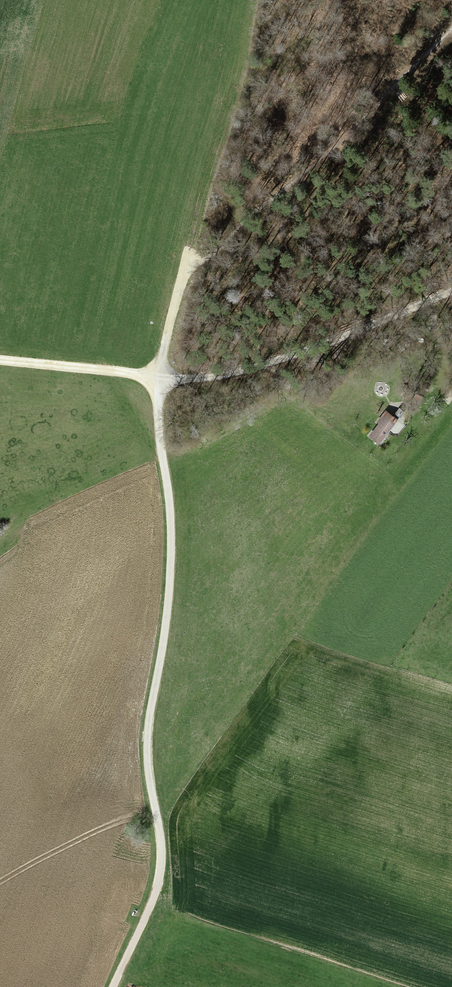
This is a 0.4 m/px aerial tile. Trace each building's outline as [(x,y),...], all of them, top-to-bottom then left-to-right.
[(390,414),(372,436),(382,445),(401,423),(390,414)]
